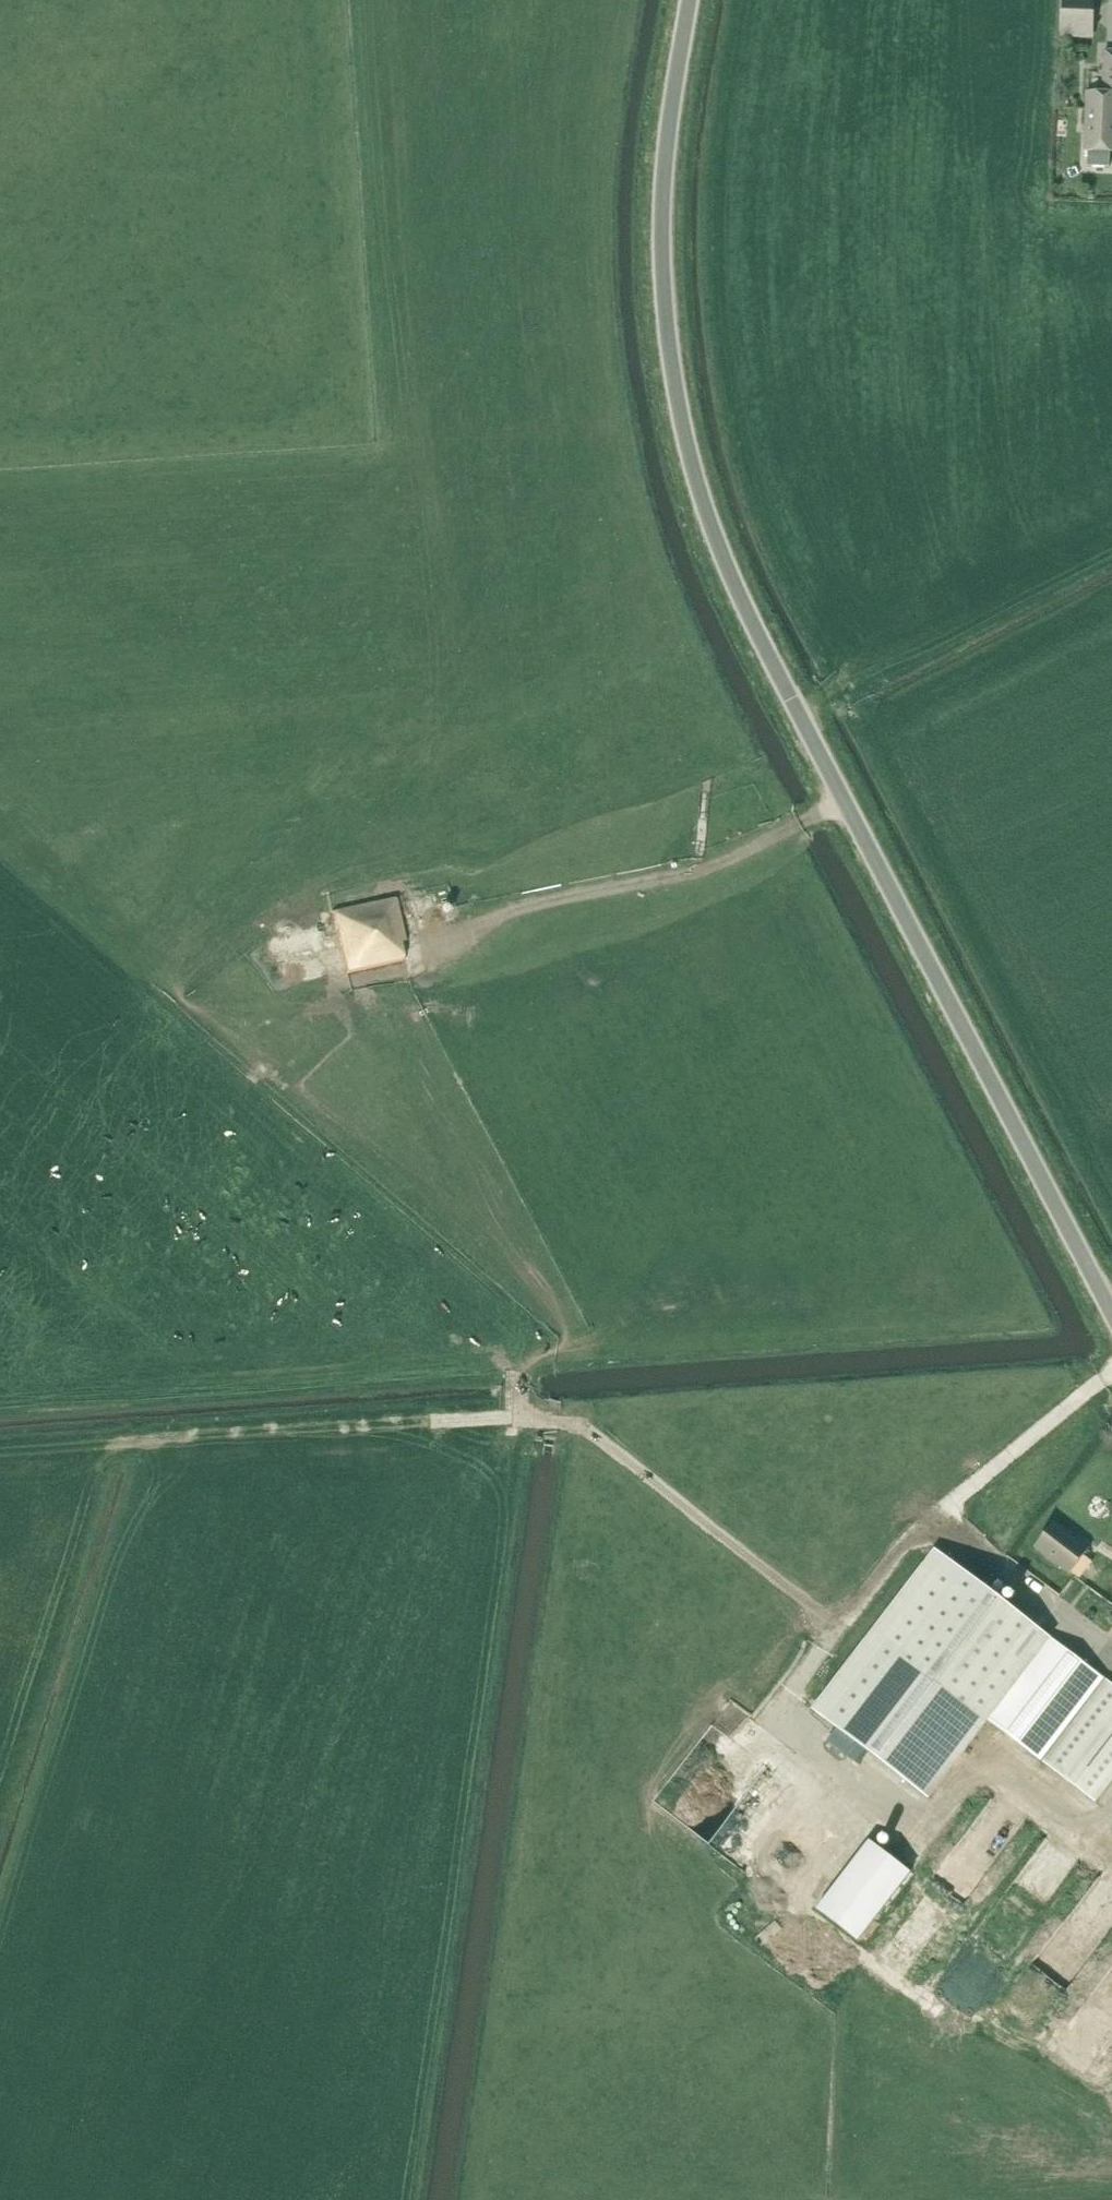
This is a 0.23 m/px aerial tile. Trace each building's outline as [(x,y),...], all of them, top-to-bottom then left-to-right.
[(1067,1),(1061,0),(1059,35),(1077,36),(1077,27),(1090,28),(1091,1),(1087,1),(1087,0),(1067,0),(1067,1)] [(1083,151),(1111,152),(1111,51),(1102,51),(1101,94),(1085,93),(1083,151)] [(398,900),(336,914),(350,976),(406,964),(401,944),(407,943),(398,900)] [(1053,1522),(1034,1548),(1069,1575),(1090,1548),(1053,1522)] [(1031,1637),(1038,1629),(939,1556),(819,1718),(913,1787),(971,1707),(983,1717),(1039,1644),(1031,1637)] [(1047,1634),(1039,1628),(1038,1629),(1031,1637),(1039,1644),(983,1717),(1095,1803),(1111,1781),(1111,1684),(1047,1634)] [(870,1840),(817,1909),(859,1941),(912,1872),(870,1840)]
